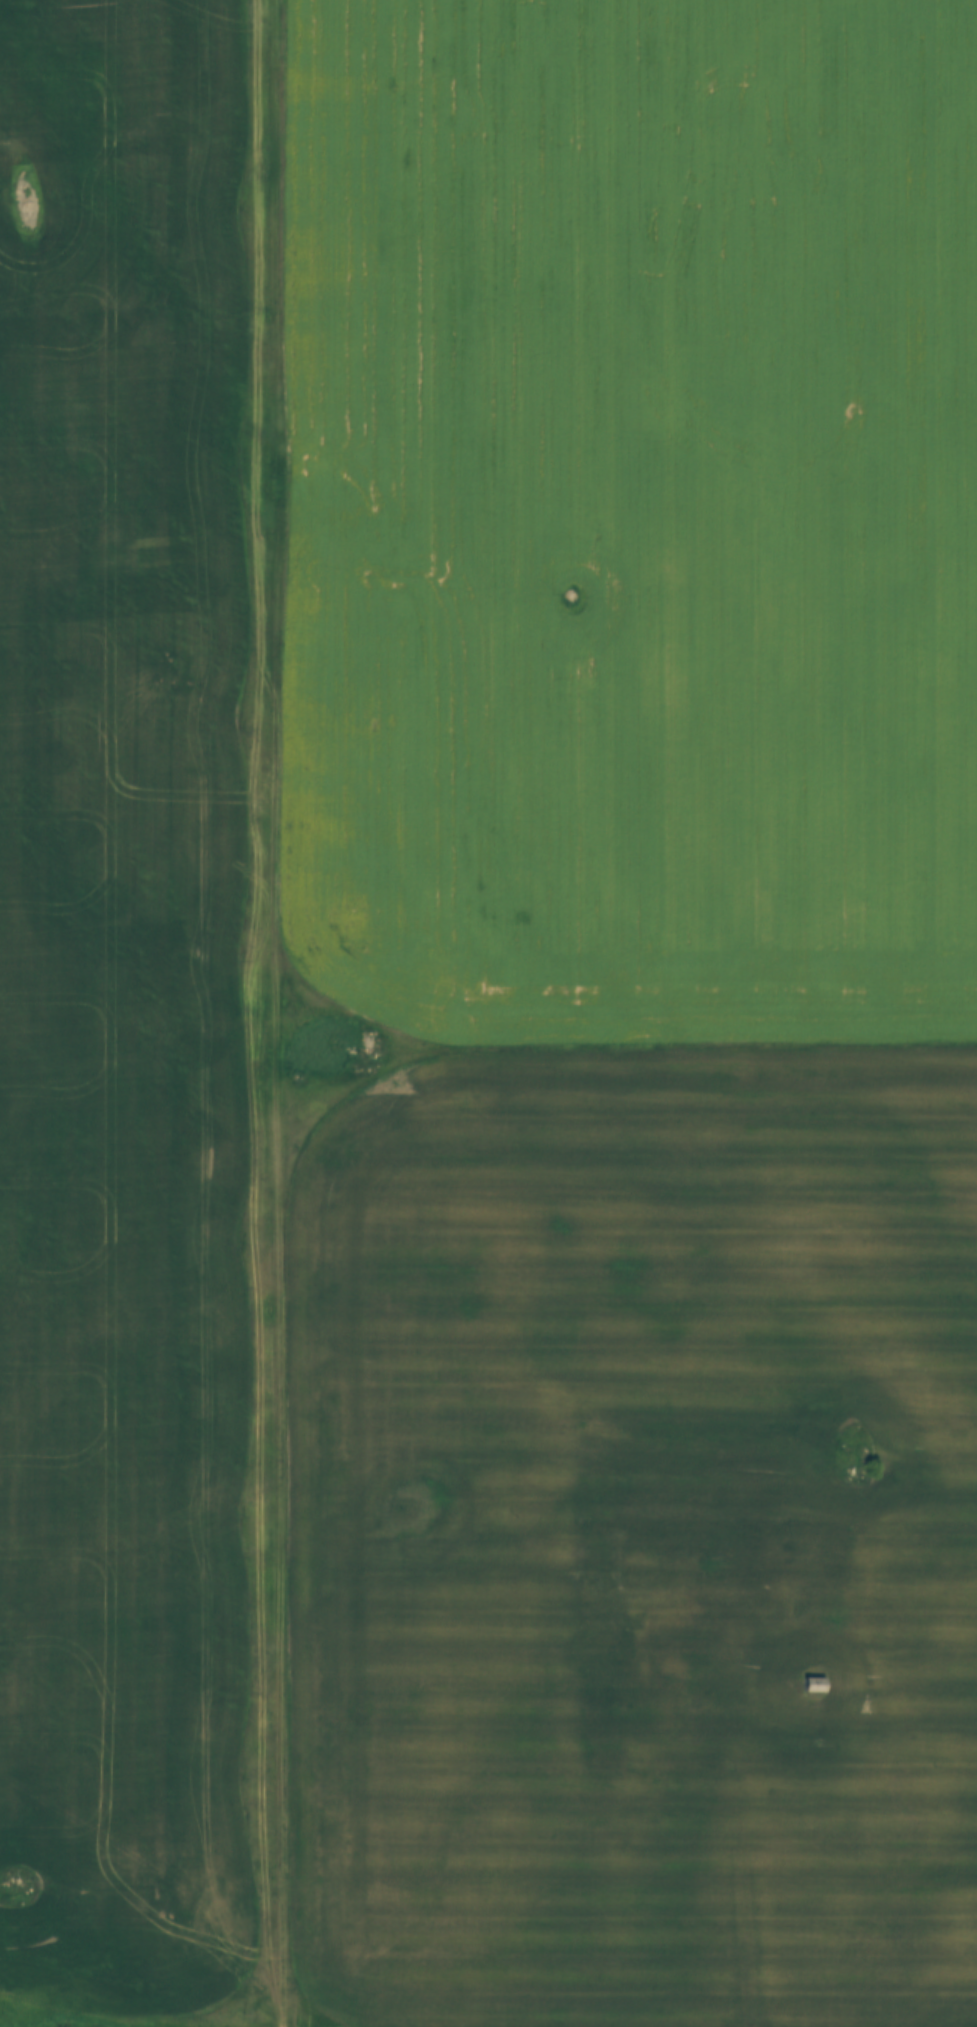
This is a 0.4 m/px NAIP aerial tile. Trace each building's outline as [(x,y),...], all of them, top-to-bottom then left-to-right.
[(827,1691),(827,1679),(806,1679),(806,1691),(827,1691)]
